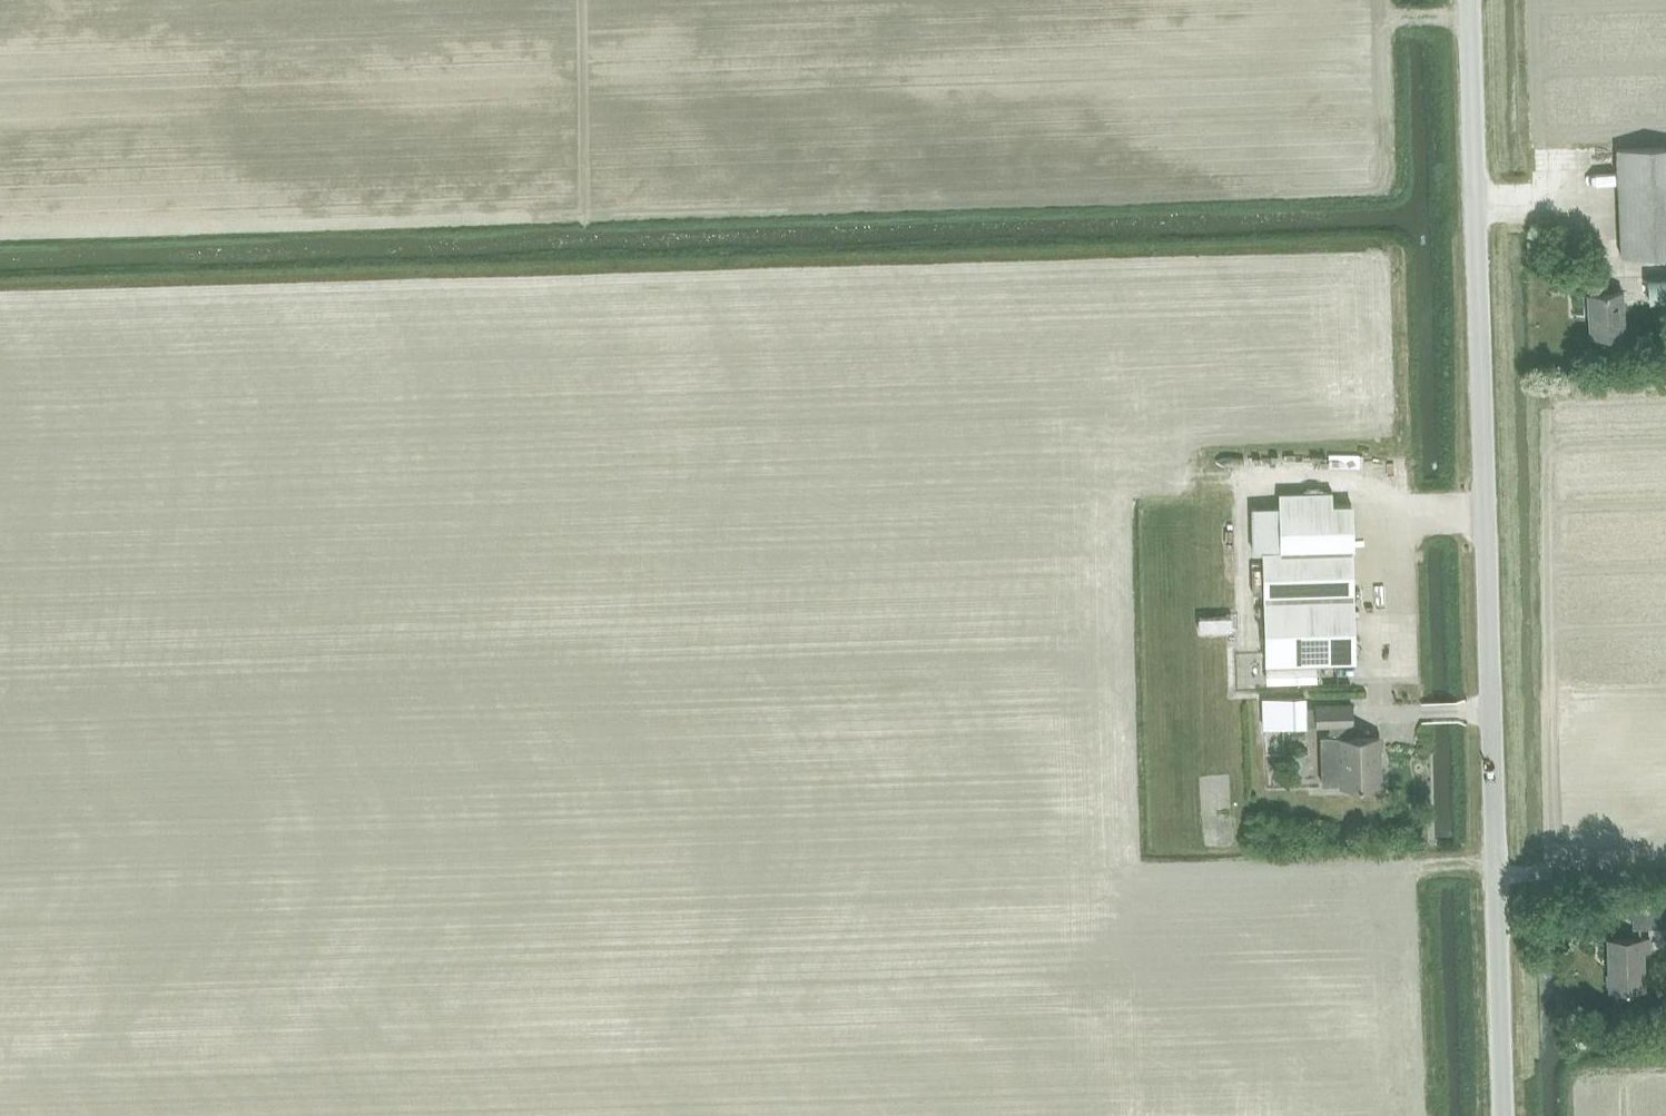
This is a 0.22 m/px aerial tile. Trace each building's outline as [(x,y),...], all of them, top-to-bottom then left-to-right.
[(1621,151),(1626,260),(1665,259),(1665,149),(1621,151)] [(1647,277),(1648,302),(1665,301),(1665,276),(1647,277)] [(1593,339),(1627,338),(1625,293),(1591,294),(1593,339)] [(1278,494),(1278,506),(1253,507),(1254,537),(1263,537),(1267,663),(1356,660),(1351,505),(1332,506),(1331,492),(1278,494)] [(1307,725),(1306,695),(1282,696),(1283,726),(1307,725)] [(1340,785),(1383,784),(1382,736),(1351,737),(1350,722),(1354,722),(1353,702),(1315,703),(1316,722),(1331,722),(1332,739),(1339,738),(1340,785)] [(1633,914),(1633,928),(1665,926),(1665,908),(1632,910),(1633,914)] [(1651,951),(1651,937),(1607,939),(1609,989),(1646,988),(1645,951),(1651,951)]
